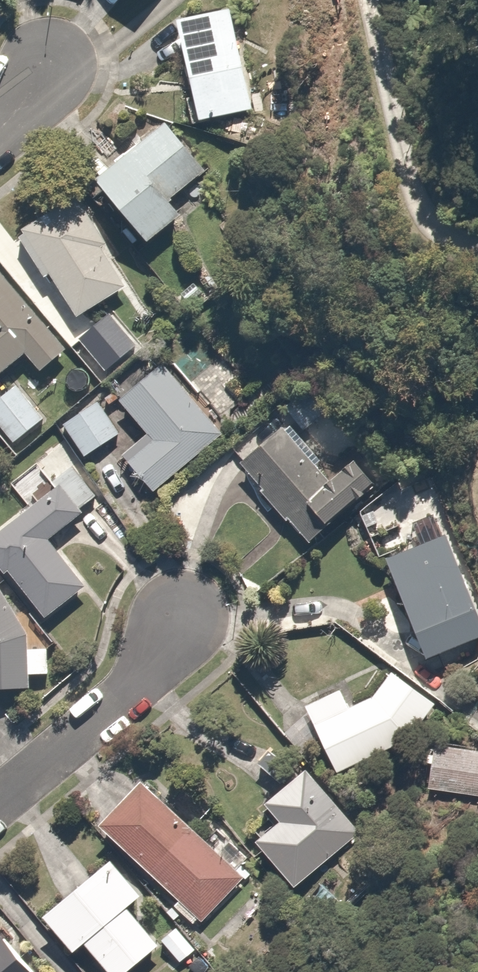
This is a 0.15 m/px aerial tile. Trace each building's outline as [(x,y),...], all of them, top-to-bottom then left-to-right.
[(236,10),(176,20),(192,119),(253,108),(236,10)] [(216,182),(160,124),(96,185),(152,243),(216,182)] [(75,199),(16,235),(45,281),(49,278),(74,319),(129,286),(75,199)] [(23,353),(39,374),(64,353),(0,276),(0,372),(23,353)] [(106,309),(72,335),(105,378),(139,352),(106,309)] [(117,457),(146,491),(219,428),(151,349),(106,388),(145,433),(117,457)] [(279,401),(302,429),(322,412),(299,385),(279,401)] [(0,397),(0,427),(12,442),(41,419),(14,386),(0,397)] [(99,403),(61,426),(78,455),(116,432),(99,403)] [(326,485),(303,455),(311,449),(290,422),(282,428),(237,463),(284,523),(287,521),(305,544),(364,497),(344,471),(326,485)] [(41,615),(81,587),(54,552),(59,548),(50,537),(95,499),(55,450),(10,485),(26,506),(0,527),(0,574),(1,575),(7,570),(41,615)] [(27,689),(27,675),(45,674),(46,648),(26,648),(27,633),(0,593),(0,688),(27,689)] [(398,739),(374,693),(349,706),(341,689),(301,709),(333,772),(398,739)] [(429,747),(426,794),(477,797),(477,750),(429,747)] [(360,834),(302,770),(262,807),(265,809),(244,827),(254,837),(251,840),(300,895),(360,834)] [(139,779),(94,827),(175,901),(164,912),(174,922),(183,915),(193,924),(242,876),(139,779)] [(106,971),(125,971),(156,945),(124,911),(139,897),(109,860),(68,893),(43,862),(12,888),(36,919),(39,915),(71,952),(81,944),(106,971)] [(174,927),(158,940),(176,961),(191,949),(174,927)] [(0,937),(0,971),(27,971),(0,937)]
